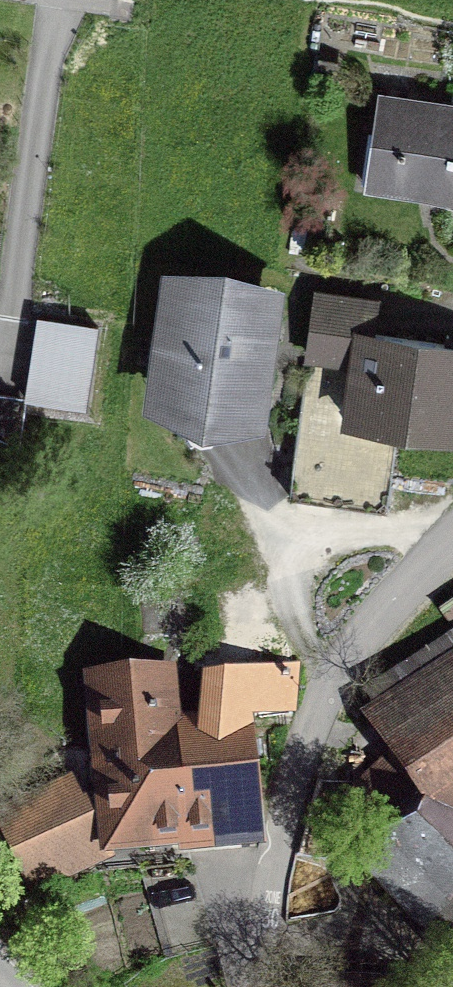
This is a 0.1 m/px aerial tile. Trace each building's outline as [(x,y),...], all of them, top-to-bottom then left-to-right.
[(378,89),(364,189),(452,202),(452,100),(378,89)] [(223,278),(172,284),(158,393),(204,407),(255,405),(269,297),(223,278)] [(314,286),(304,360),(348,365),(341,422),(398,430),(452,437),(452,338),(377,328),(381,295),(314,286)] [(87,406),(99,323),(38,314),(26,397),(87,406)] [(304,360),(286,496),(388,509),(398,430),(341,422),(348,365),(304,360)] [(0,391),(0,426),(16,432),(21,393),(0,391)] [(357,712),(383,753),(323,814),(452,976),(452,629),(370,683),(380,697),(357,712)] [(214,729),(172,733),(167,677),(96,683),(110,842),(179,836),(189,835),(258,829),(248,716),(299,711),(294,665),(231,671),(209,673),(214,729)] [(71,781),(0,808),(0,811),(14,849),(29,887),(101,860),(71,781)]
